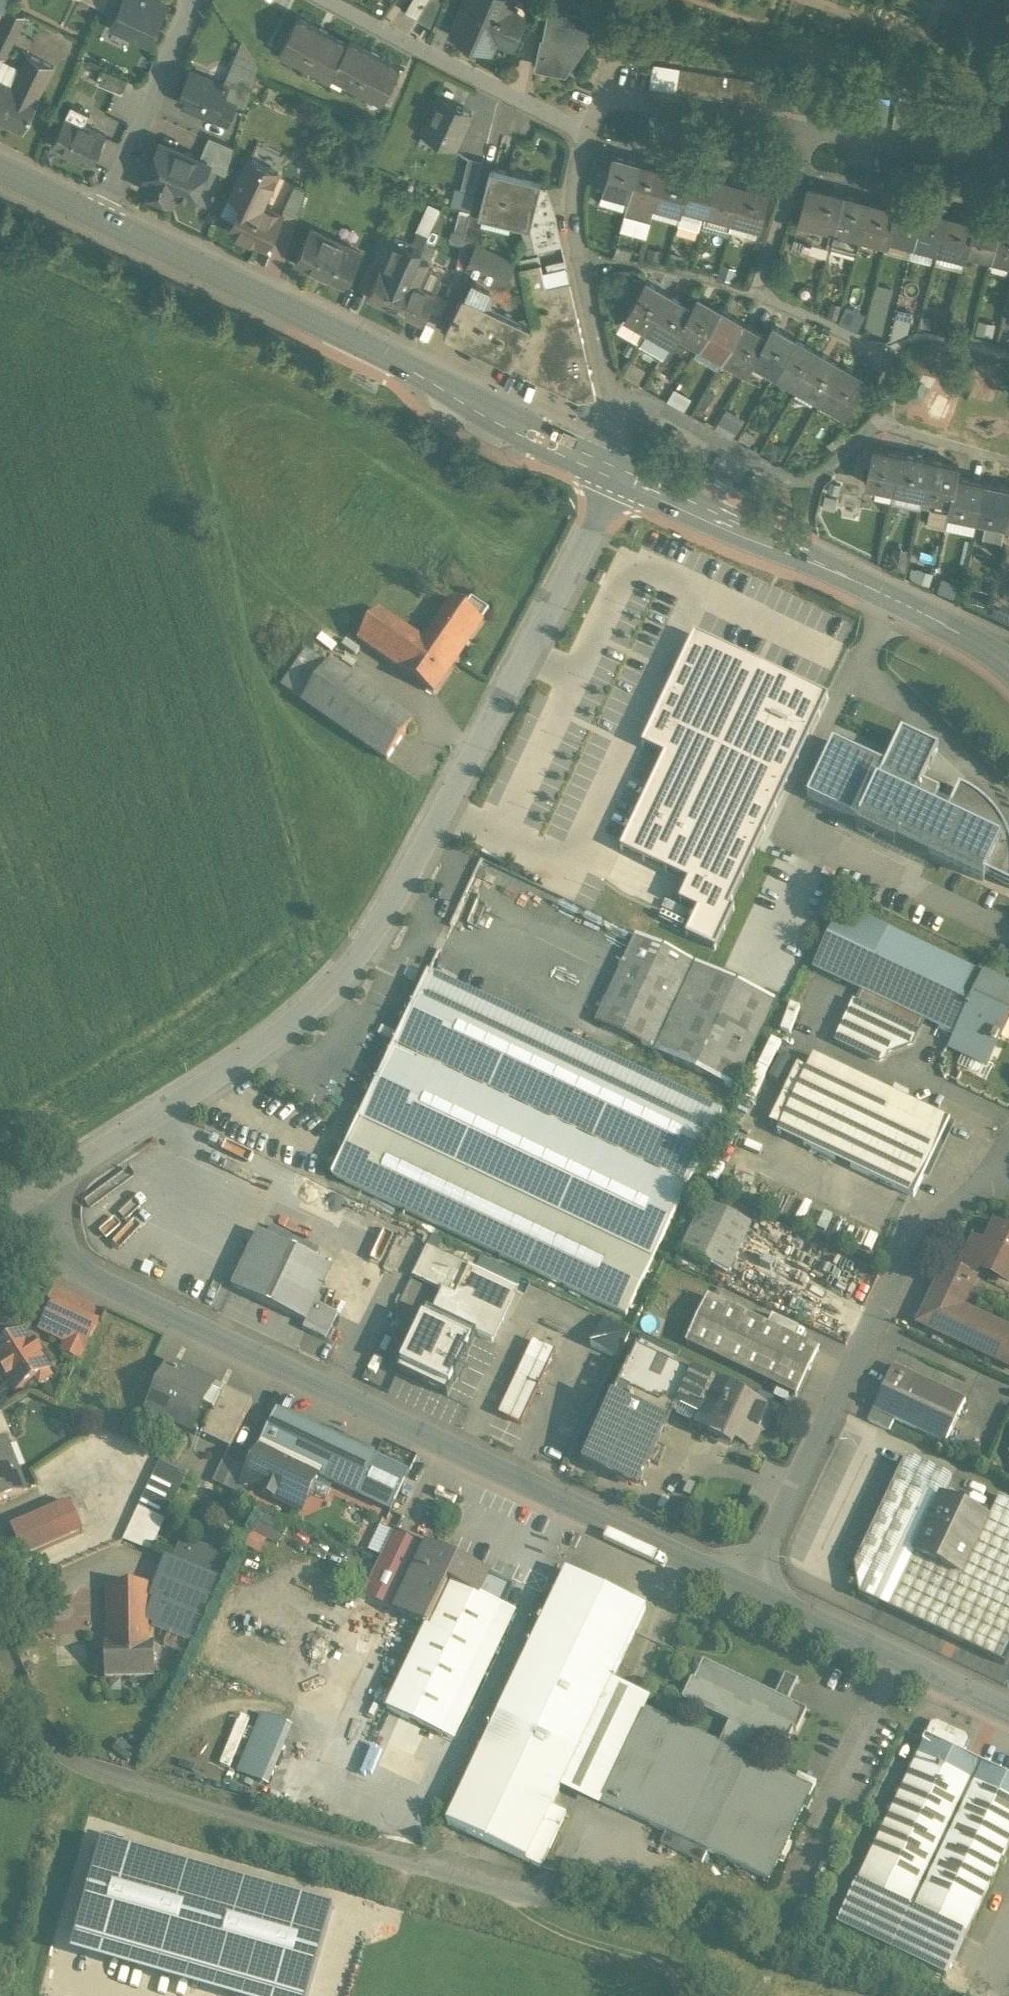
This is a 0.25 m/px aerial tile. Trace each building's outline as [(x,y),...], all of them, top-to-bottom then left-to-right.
[(102,9),(106,0),(84,0),(102,9)] [(110,26),(148,43),(165,6),(152,0),(122,0),(120,4),(110,26)] [(404,12),(416,20),(428,0),(411,0),(404,12)] [(416,20),(432,29),(443,2),(439,0),(428,0),(416,20)] [(451,35),(490,52),(495,40),(512,47),(523,21),(506,14),(512,0),(465,0),(451,35)] [(552,10),(584,17),(607,22),(605,0),(554,0),(552,10)] [(0,28),(0,57),(3,58),(23,17),(9,9),(0,28)] [(584,17),(552,10),(545,44),(543,53),(542,52),(542,55),(543,55),(541,64),(564,68),(588,34),(584,17)] [(331,74),(347,43),(297,16),(278,50),(329,78),(331,74)] [(347,43),(331,74),(381,101),(399,67),(348,39),(347,43)] [(240,43),(224,80),(248,91),(256,65),(240,43)] [(53,67),(26,54),(10,86),(37,99),(53,67)] [(732,77),(653,64),(649,87),(728,100),(732,77)] [(127,80),(101,69),(95,82),(121,93),(127,80)] [(225,86),(190,72),(178,100),(212,115),(213,115),(221,97),(225,86)] [(797,88),(732,77),(728,100),(793,110),(797,88)] [(0,81),(0,120),(23,131),(38,100),(37,99),(10,86),(0,81)] [(233,103),(221,97),(213,115),(212,115),(211,117),(225,123),(233,103)] [(471,111),(440,97),(422,134),(423,135),(425,131),(439,138),(438,141),(454,149),(471,111)] [(889,104),(857,99),(854,120),(886,125),(889,104)] [(89,114),(72,105),(67,116),(84,124),(89,114)] [(67,116),(65,115),(51,144),(91,164),(105,135),(84,124),(67,116)] [(227,143),(213,138),(207,155),(221,160),(227,143)] [(208,164),(159,143),(151,161),(152,161),(140,188),(172,202),(181,181),(198,189),(208,164)] [(639,161),(612,154),(603,189),(629,196),(639,161)] [(482,161),(468,157),(460,189),(474,192),(482,161)] [(664,168),(639,161),(629,196),(624,213),(650,221),(655,203),(664,168)] [(257,169),(246,164),(231,196),(242,201),(244,197),(261,205),(277,171),(260,163),(257,169)] [(690,176),(664,168),(655,203),(680,210),(682,204),(690,176)] [(523,180),(511,177),(512,175),(491,170),(482,209),(483,210),(483,208),(501,212),(500,214),(528,221),(530,228),(557,222),(554,210),(546,186),(538,184),(538,182),(523,178),(523,180)] [(717,177),(691,170),(690,176),(682,204),(707,211),(717,177)] [(742,184),(717,177),(707,211),(733,218),(742,184)] [(769,191),(742,184),(733,218),(759,226),(769,191)] [(306,189),(294,185),(282,210),(298,216),(306,189)] [(844,194),(807,185),(793,237),(803,239),(803,241),(810,243),(810,241),(831,246),(844,194)] [(869,201),(844,194),(831,246),(855,253),(860,235),(869,201)] [(261,205),(244,197),(242,201),(229,229),(265,247),(281,215),(261,205)] [(894,208),(869,201),(860,235),(886,241),(887,236),(894,208)] [(922,209),(896,202),(894,208),(887,236),(913,242),(922,209)] [(947,216),(922,209),(913,242),(939,249),(947,216)] [(973,222),(947,216),(939,249),(964,255),(966,250),(973,222)] [(1000,223),(974,216),(973,222),(966,250),(991,256),(1000,223)] [(557,222),(530,228),(535,251),(562,245),(557,222)] [(1000,223),(991,256),(1008,261),(1008,225),(1000,223)] [(360,252),(310,229),(294,261),(344,285),(360,252)] [(913,242),(887,236),(886,241),(883,251),(909,258),(913,242)] [(411,245),(396,237),(383,267),(398,274),(411,245)] [(515,262),(475,243),(464,267),(504,285),(515,262)] [(383,267),(381,266),(367,296),(395,309),(418,257),(421,250),(411,245),(398,274),(383,267)] [(961,271),(964,255),(939,249),(935,264),(961,271)] [(418,257),(395,309),(422,322),(435,293),(418,284),(429,262),(418,257)] [(569,280),(546,286),(540,262),(519,266),(529,315),(531,325),(512,364),(560,387),(562,383),(590,377),(591,382),(592,381),(569,280)] [(644,280),(624,314),(648,328),(668,294),(644,280)] [(892,287),(875,283),(864,327),(881,336),(892,287)] [(516,318),(462,293),(444,332),(512,364),(531,325),(529,315),(517,317),(516,318)] [(690,307),(668,294),(648,328),(639,343),(662,356),(671,341),(671,342),(679,328),(690,307)] [(719,310),(696,296),(690,307),(679,328),(702,341),(719,310)] [(891,330),(905,332),(911,311),(897,307),(891,330)] [(719,310),(702,341),(724,354),(743,323),(719,310)] [(743,323),(724,354),(748,367),(771,326),(771,325),(765,336),(743,323)] [(794,339),(771,326),(748,367),(748,368),(754,357),(776,370),(794,339)] [(794,339),(776,370),(799,383),(817,352),(794,339)] [(840,365),(817,352),(799,383),(822,397),(840,365)] [(840,365),(822,397),(846,410),(863,379),(840,365)] [(744,419),(726,408),(716,427),(732,437),(735,434),(744,419)] [(901,455),(873,449),(866,482),(878,485),(879,484),(894,487),(901,455)] [(929,460),(901,455),(894,487),(894,488),(906,491),(906,490),(922,493),(929,460)] [(957,466),(929,460),(922,493),(922,495),(935,497),(935,496),(950,499),(947,513),(948,513),(957,466)] [(983,484),(956,478),(958,466),(957,466),(948,513),(960,515),(961,514),(976,517),(975,518),(976,518),(983,484)] [(983,484),(976,518),(989,521),(989,520),(1004,523),(1004,524),(1008,502),(1008,489),(983,484)] [(906,491),(894,488),(890,503),(919,509),(920,506),(922,495),(922,493),(906,490),(906,491)] [(935,497),(922,495),(920,506),(930,508),(927,525),(944,528),(948,513),(947,513),(950,499),(935,496),(935,497)] [(464,610),(451,601),(423,640),(454,661),(488,611),(471,599),(464,610)] [(423,640),(379,610),(358,641),(433,692),(454,661),(423,640)] [(821,693),(694,634),(648,739),(666,749),(621,849),(689,880),(679,902),(697,910),(687,933),(716,947),(733,910),(726,907),(755,849),(828,697),(821,693)] [(412,722),(306,650),(281,687),(386,759),(412,722)] [(938,749),(901,732),(885,766),(877,784),(914,801),(922,784),(938,749)] [(885,766),(833,741),(807,796),(859,821),(877,784),(885,766)] [(945,811),(936,807),(934,811),(931,809),(914,801),(877,784),(859,821),(857,825),(894,843),(896,839),(983,880),(985,875),(1001,842),(946,816),(943,815),(945,811)] [(940,792),(922,784),(914,801),(931,809),(940,792)] [(984,803),(979,799),(972,794),(960,788),(946,816),(1001,842),(985,875),(1008,887),(1008,839),(1007,834),(1005,830),(1000,821),(993,813),(989,808),(984,803)] [(985,977),(889,932),(888,933),(842,911),(816,966),(863,988),(837,1041),(879,1061),(882,1059),(886,1050),(888,1051),(910,1044),(911,1043),(922,1018),(958,1035),(985,977)] [(650,1051),(692,961),(636,935),(594,1024),(650,1051)] [(732,1089),(775,999),(719,974),(692,961),(650,1051),(732,1089)] [(625,1314),(722,1112),(428,973),(332,1176),(625,1314)] [(985,977),(958,1035),(989,1050),(992,1043),(994,1045),(996,1044),(999,1037),(999,1036),(996,1035),(1008,1007),(1008,988),(985,977)] [(989,1050),(958,1035),(953,1046),(983,1061),(989,1050)] [(949,1121),(813,1057),(777,1133),(913,1197),(949,1121)] [(750,1224),(705,1203),(681,1253),(726,1275),(750,1224)] [(995,1228),(985,1248),(973,1242),(961,1267),(975,1273),(978,1267),(1008,1282),(1008,1235),(995,1228)] [(332,1267),(259,1233),(232,1289),(306,1323),(316,1303),(332,1267)] [(470,1268),(426,1247),(412,1276),(442,1290),(456,1297),(470,1268)] [(973,1278),(948,1267),(921,1323),(946,1335),(958,1310),(973,1278)] [(442,1290),(431,1313),(477,1335),(493,1342),(517,1291),(470,1268),(456,1297),(442,1290)] [(3,1345),(12,1339),(14,1333),(19,1330),(17,1327),(18,1323),(11,1312),(7,1311),(5,1308),(7,1308),(0,1297),(0,1344),(3,1345)] [(818,1350),(709,1298),(687,1344),(796,1396),(818,1350)] [(97,1321),(54,1301),(40,1330),(67,1342),(62,1351),(79,1359),(97,1321)] [(337,1313),(316,1303),(306,1323),(303,1329),(325,1339),(337,1313)] [(958,1310),(946,1335),(1008,1364),(1008,1334),(958,1310)] [(431,1313),(426,1311),(397,1373),(448,1396),(477,1335),(431,1313)] [(631,1331),(603,1319),(590,1346),(616,1359),(631,1331)] [(16,1337),(12,1339),(3,1345),(0,1347),(0,1366),(16,1391),(35,1378),(39,1384),(41,1384),(51,1378),(51,1376),(39,1357),(41,1356),(33,1345),(32,1346),(29,1341),(27,1343),(16,1337)] [(556,1351),(534,1340),(497,1415),(520,1426),(556,1351)] [(691,1373),(637,1347),(586,1456),(640,1481),(673,1410),(691,1373)] [(211,1383),(169,1363),(147,1410),(189,1430),(201,1405),(211,1383)] [(965,1401),(893,1366),(872,1410),(894,1420),(945,1444),(965,1401)] [(728,1390),(691,1373),(673,1410),(675,1411),(674,1411),(707,1427),(710,1428),(728,1390)] [(224,1389),(211,1383),(201,1405),(213,1411),(224,1389)] [(224,1389),(213,1411),(201,1405),(189,1430),(229,1449),(252,1402),(224,1389)] [(769,1410),(728,1390),(710,1428),(708,1434),(731,1445),(734,1439),(747,1446),(752,1444),(758,1432),(760,1432),(765,1431),(771,1418),(769,1413),(767,1412),(769,1410)] [(409,1474),(276,1410),(258,1449),(259,1449),(318,1477),(391,1512),(409,1474)] [(894,1420),(872,1410),(867,1421),(889,1431),(894,1420)] [(0,1415),(0,1444),(3,1443),(4,1444),(13,1440),(2,1413),(0,1415)] [(23,1492),(4,1444),(3,1443),(0,1444),(0,1501),(23,1492)] [(318,1477),(259,1449),(249,1469),(243,1483),(247,1486),(299,1510),(307,1494),(311,1493),(318,1477)] [(987,1522),(961,1577),(915,1555),(941,1500),(951,1478),(906,1456),(854,1566),(858,1596),(1005,1666),(1008,1657),(1008,1502),(999,1497),(987,1522)] [(249,1469),(235,1463),(224,1488),(242,1496),(247,1486),(243,1483),(249,1469)] [(154,1473),(123,1541),(149,1551),(155,1540),(147,1537),(151,1527),(156,1529),(161,1518),(157,1516),(173,1482),(154,1473)] [(987,1522),(941,1500),(915,1555),(961,1577),(987,1522)] [(70,1503),(11,1529),(24,1559),(83,1533),(70,1503)] [(420,1543),(395,1531),(381,1560),(406,1572),(420,1543)] [(579,1537),(574,1535),(569,1546),(573,1548),(579,1537)] [(228,1561),(180,1541),(172,1561),(220,1580),(228,1561)] [(486,1575),(459,1562),(458,1558),(445,1552),(441,1553),(428,1547),(397,1612),(426,1626),(386,1708),(454,1741),(516,1613),(477,1594),(486,1575)] [(566,1570),(446,1822),(526,1860),(552,1806),(645,1608),(566,1570)] [(154,1585),(107,1586),(107,1623),(154,1623),(154,1585)] [(154,1623),(107,1623),(107,1643),(105,1643),(105,1678),(155,1677),(155,1642),(154,1623)] [(774,1696),(704,1662),(702,1663),(694,1681),(692,1680),(691,1680),(682,1700),(682,1701),(729,1723),(718,1745),(749,1759),(759,1738),(783,1749),(784,1748),(793,1731),(795,1732),(797,1731),(806,1712),(805,1711),(787,1702),(788,1700),(787,1697),(778,1693),(775,1693),(774,1696)] [(718,1745),(642,1709),(598,1801),(769,1882),(803,1809),(807,1811),(812,1802),(807,1800),(812,1789),(749,1759),(718,1745)] [(262,1715),(237,1773),(268,1785),(292,1728),(262,1715)] [(967,1737),(937,1722),(932,1724),(925,1739),(962,1756),(969,1742),(967,1737)] [(855,1884),(965,1937),(1008,1844),(1008,1779),(962,1756),(925,1739),(855,1884)] [(552,1806),(526,1860),(540,1867),(566,1813),(552,1806)] [(77,1940),(274,1995),(307,1995),(332,1912),(103,1846),(77,1940)] [(965,1937),(855,1884),(836,1924),(946,1976),(965,1937)] [(77,1940),(72,1959),(204,1995),(274,1995),(77,1940)]
